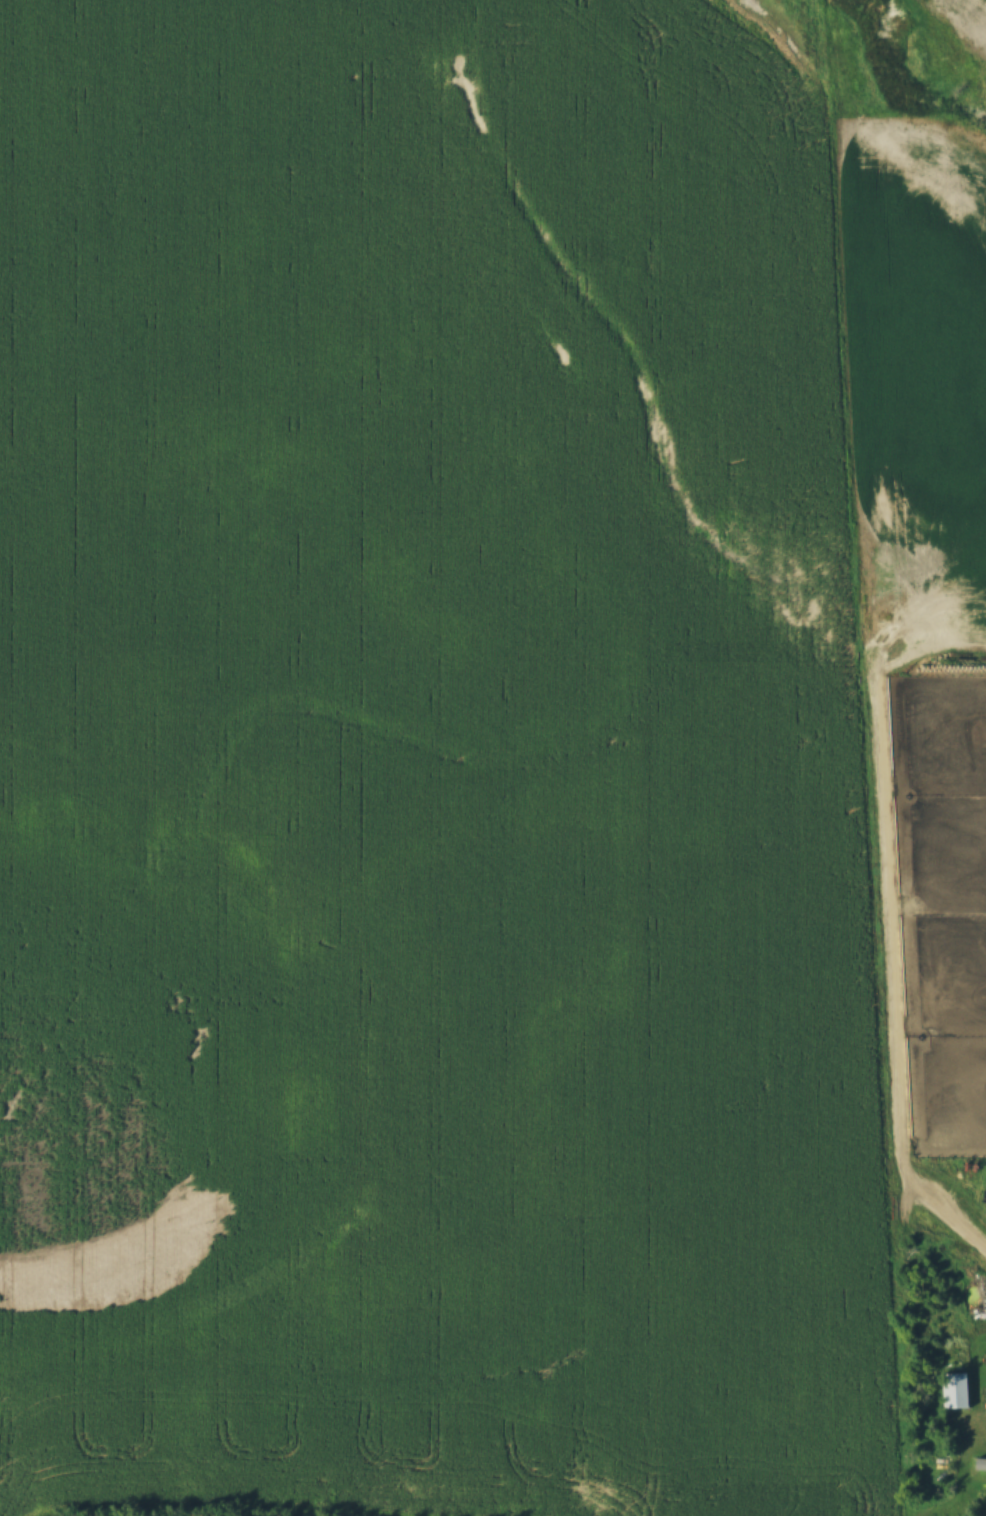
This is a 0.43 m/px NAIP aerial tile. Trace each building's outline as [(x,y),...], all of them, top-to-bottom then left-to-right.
[(949,1376),(949,1410),(974,1410),(974,1376),(949,1376)]
